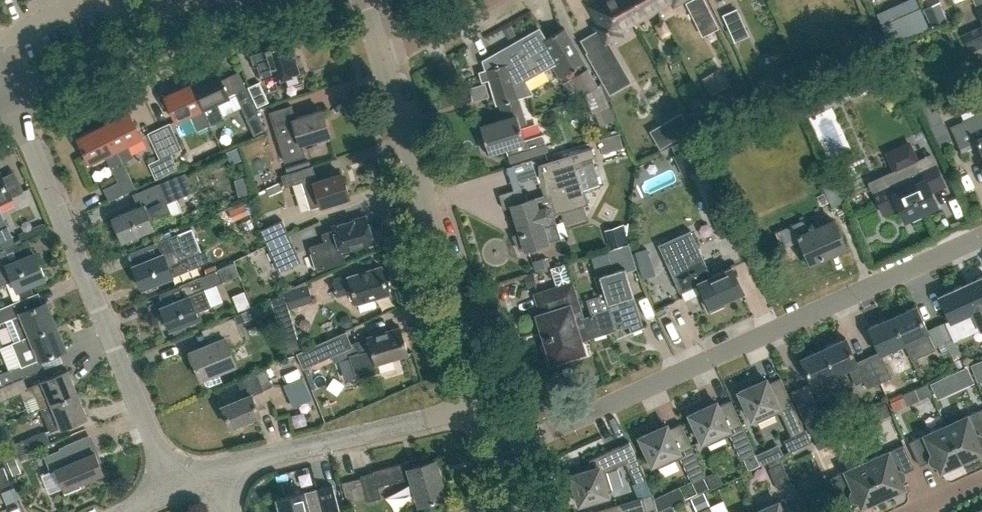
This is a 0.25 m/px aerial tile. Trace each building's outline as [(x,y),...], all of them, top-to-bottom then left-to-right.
[(632,20),(621,0),(605,0),(605,1),(595,6),(601,15),(598,17),(602,23),(595,27),(605,44),(620,35),(617,29),(632,20)] [(655,7),(651,0),(621,0),(632,20),(655,7)] [(711,32),(719,28),(705,0),(690,0),(685,3),(702,37),(711,32)] [(914,0),(904,0),(888,7),(896,26),(906,21),(911,35),(928,28),(922,15),(921,15),(914,0)] [(749,36),(737,8),(722,15),(735,42),(749,36)] [(659,31),(665,42),(673,38),(667,27),(659,31)] [(564,28),(545,39),(539,29),(483,61),(497,105),(500,104),(504,119),(480,126),(488,151),(491,150),(491,151),(502,148),(502,147),(505,146),(510,161),(548,150),(543,134),(524,140),(520,125),(525,124),(517,98),(518,97),(515,86),(552,65),(559,78),(584,64),(564,28)] [(297,73),(293,61),(295,60),(289,42),(249,55),(254,72),(257,71),(260,80),(272,76),(274,80),(297,73)] [(611,45),(590,57),(611,95),(632,83),(611,45)] [(209,125),(210,126),(224,119),(216,103),(228,97),(216,71),(190,83),(209,125)] [(765,100),(781,92),(774,75),(757,83),(765,100)] [(257,108),(269,102),(260,82),(248,87),(257,108)] [(197,131),(209,125),(190,83),(164,95),(176,121),(189,115),(197,131)] [(488,96),(484,84),(470,88),(474,100),(488,96)] [(246,119),(258,114),(246,88),(234,93),(246,119)] [(925,122),(936,117),(930,103),(919,108),(925,122)] [(320,109),(294,117),(290,105),(269,112),(284,161),(304,155),(301,144),(317,139),(318,142),(328,139),(327,136),(329,136),(320,109)] [(121,164),(123,163),(133,157),(127,144),(141,137),(128,112),(102,125),(121,164)] [(952,126),(957,138),(962,150),(979,142),(981,150),(981,113),(952,126)] [(170,155),(171,154),(182,150),(176,138),(177,138),(170,123),(158,129),(170,155)] [(135,187),(123,163),(121,164),(102,125),(77,138),(90,163),(104,156),(117,182),(103,189),(109,201),(135,187)] [(178,169),(171,154),(170,155),(158,129),(148,134),(167,174),(178,169)] [(591,148),(573,154),(540,164),(538,165),(539,186),(540,186),(542,195),(525,200),(521,187),(499,194),(504,208),(512,206),(520,232),(513,235),(520,250),(549,241),(560,238),(556,223),(553,214),(560,212),(563,224),(587,217),(583,205),(588,203),(583,189),(592,187),(585,165),(595,162),(591,148)] [(919,212),(937,205),(931,191),(945,185),(931,155),(869,182),(883,214),(898,207),(904,219),(910,216),(911,219),(920,215),(919,212)] [(317,180),(312,166),(289,173),(292,184),(302,181),(310,208),(349,197),(342,173),(317,180)] [(133,194),(138,206),(112,217),(122,241),(152,228),(149,220),(169,211),(165,202),(175,197),(175,195),(190,189),(183,173),(133,194)] [(11,197),(0,174),(0,202),(11,197)] [(3,248),(13,243),(0,214),(0,242),(3,248)] [(314,271),(344,262),(340,251),(372,242),(365,217),(332,226),(333,230),(320,234),(323,242),(308,246),(314,271)] [(266,244),(289,234),(282,220),(260,230),(266,244)] [(846,246),(834,220),(810,231),(803,221),(777,232),(783,246),(800,239),(810,262),(846,246)] [(132,265),(142,288),(190,268),(186,257),(200,251),(190,228),(154,243),(159,254),(132,265)] [(711,275),(691,229),(658,244),(680,292),(700,284),(706,298),(704,299),(709,309),(723,303),(722,301),(743,291),(732,266),(711,275)] [(289,234),(266,244),(279,272),(301,262),(289,234)] [(600,295),(604,293),(608,307),(594,312),(594,314),(583,318),(589,338),(621,327),(620,324),(627,323),(631,332),(643,327),(626,271),(636,268),(628,243),(606,250),(612,270),(594,276),(600,295)] [(12,280),(16,290),(44,278),(33,252),(9,262),(4,249),(0,250),(0,285),(12,280)] [(389,293),(381,266),(348,276),(348,278),(332,283),(336,297),(352,292),(356,303),(357,303),(360,311),(376,307),(373,298),(389,293)] [(217,271),(199,278),(179,286),(184,297),(159,307),(169,330),(172,329),(174,334),(185,329),(183,324),(198,318),(196,312),(210,306),(203,289),(222,282),(217,271)] [(979,323),(981,329),(981,276),(962,285),(979,323)] [(583,318),(572,283),(535,295),(541,314),(538,315),(548,346),(544,347),(550,366),(569,360),(568,356),(583,351),(580,340),(589,338),(583,318)] [(290,309),(313,302),(308,285),(284,292),(290,309)] [(965,329),(979,323),(962,285),(938,296),(950,321),(938,327),(946,342),(954,358),(961,355),(953,338),(951,332),(964,327),(965,329)] [(652,308),(661,304),(653,287),(644,291),(652,308)] [(56,325),(46,302),(15,314),(11,304),(0,309),(0,323),(11,319),(19,339),(56,325)] [(946,342),(938,327),(927,332),(916,306),(892,317),(904,343),(911,360),(935,349),(934,348),(946,342)] [(250,310),(233,317),(237,326),(253,319),(250,310)] [(221,381),(217,372),(235,364),(228,347),(243,341),(233,317),(201,330),(207,345),(189,352),(200,379),(202,378),(205,385),(208,386),(221,381)] [(880,354),(881,354),(904,343),(892,317),(868,328),(880,354)] [(56,325),(19,339),(11,343),(0,347),(0,349),(9,371),(0,375),(0,387),(23,378),(39,371),(36,365),(41,363),(40,360),(66,349),(56,325)] [(355,342),(355,343),(358,352),(348,355),(356,379),(379,372),(377,364),(407,354),(399,327),(368,337),(368,338),(355,342)] [(303,370),(353,347),(346,331),(296,353),(303,370)] [(879,382),(868,358),(857,364),(845,338),(823,348),(835,375),(844,370),(848,369),(854,384),(863,380),(867,388),(879,382)] [(842,389),(835,375),(823,348),(800,358),(813,385),(825,379),(832,393),(842,389)] [(891,377),(881,354),(880,354),(868,358),(879,382),(891,377)] [(970,363),(977,380),(981,378),(981,359),(970,363)] [(955,371),(962,387),(972,382),(965,366),(955,371)] [(67,370),(41,381),(42,382),(27,387),(23,378),(0,387),(0,401),(21,392),(23,399),(35,394),(41,408),(77,394),(67,370)] [(230,427),(230,426),(231,430),(244,425),(243,421),(259,415),(251,395),(261,390),(254,373),(236,380),(243,397),(221,406),(230,427)] [(937,398),(949,393),(942,377),(930,382),(937,398)] [(780,378),(768,383),(766,379),(738,391),(751,419),(755,417),(757,422),(779,412),(791,437),(783,440),(788,452),(809,442),(804,431),(780,378)] [(823,430),(823,429),(818,421),(823,419),(807,384),(790,392),(806,426),(810,434),(811,434),(812,435),(823,430)] [(77,394),(41,408),(50,431),(60,427),(61,428),(86,417),(77,394)] [(755,453),(730,400),(718,406),(716,402),(689,414),(701,442),(705,440),(708,445),(730,435),(741,460),(743,459),(748,470),(759,465),(754,454),(755,453)] [(886,405),(851,421),(858,435),(892,419),(886,405)] [(981,409),(945,425),(961,461),(981,452),(981,450),(980,444),(981,443),(981,441),(981,438),(981,437),(981,409)] [(823,430),(812,435),(819,449),(851,434),(844,420),(823,429),(823,430)] [(705,476),(681,423),(668,429),(666,424),(639,437),(651,464),(655,463),(658,468),(680,458),(691,482),(696,491),(706,486),(702,477),(705,476)] [(940,471),(961,461),(945,425),(908,442),(919,466),(930,461),(931,462),(933,463),(934,464),(935,464),(936,464),(937,464),(940,471)] [(18,456),(51,443),(45,431),(12,444),(18,456)] [(103,472),(95,451),(88,435),(64,445),(65,447),(43,456),(50,472),(55,469),(63,489),(64,489),(65,492),(79,486),(78,483),(103,472)] [(639,464),(629,441),(589,460),(591,468),(570,475),(578,504),(607,495),(606,491),(612,489),(606,471),(624,463),(628,469),(639,464)] [(903,444),(866,461),(882,497),(904,487),(901,480),(902,479),(903,477),(903,476),(903,475),(903,473),(914,468),(903,444)] [(768,468),(778,491),(791,484),(781,462),(778,456),(767,462),(769,468),(768,468)] [(445,497),(434,460),(411,467),(408,460),(404,462),(372,471),(372,472),(360,476),(361,478),(343,482),(341,483),(348,506),(367,501),(381,497),(378,486),(411,478),(419,505),(445,497)] [(858,499),(861,506),(882,497),(866,461),(829,478),(840,502),(851,497),(852,497),(853,498),(854,499),(856,500),(858,499)] [(345,511),(339,488),(326,491),(330,504),(309,510),(305,492),(277,499),(280,511),(343,511),(345,511)] [(756,511),(801,511),(793,495),(756,511)] [(646,511),(642,497),(592,511),(642,511),(646,511)]
